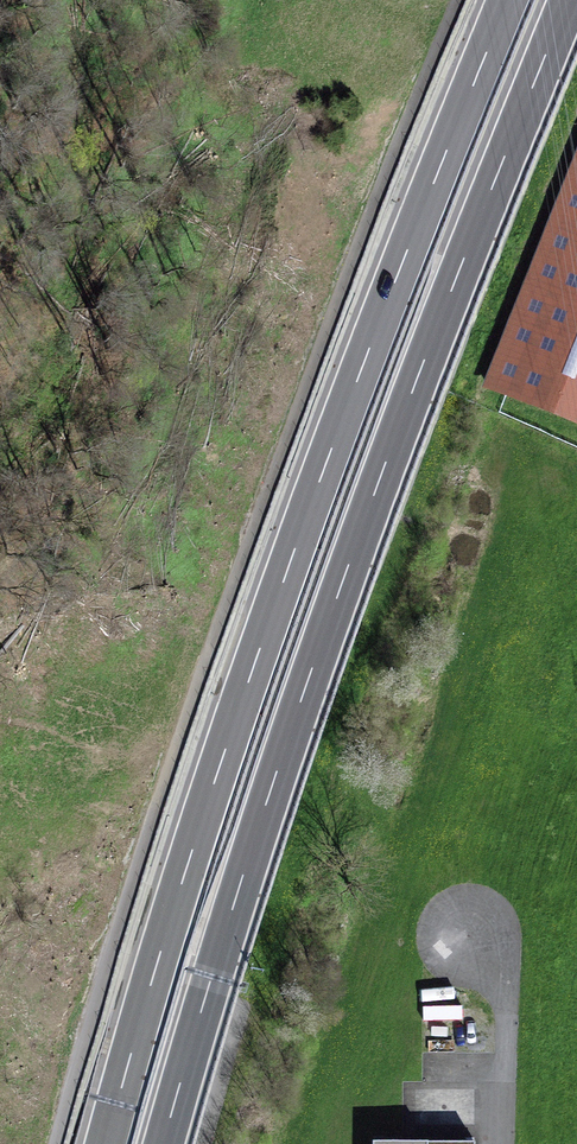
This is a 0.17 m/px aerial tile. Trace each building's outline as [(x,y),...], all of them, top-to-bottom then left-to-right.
[(482,388),(576,426),(576,154),(482,388)]
